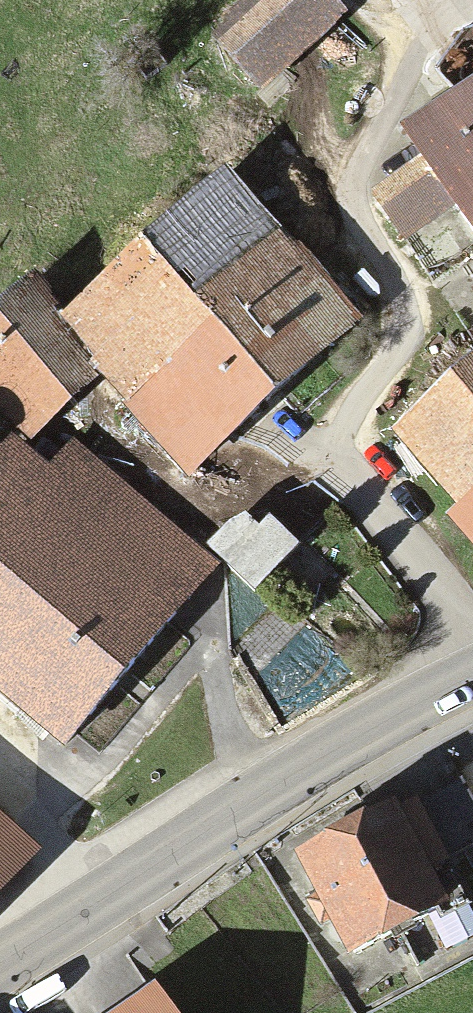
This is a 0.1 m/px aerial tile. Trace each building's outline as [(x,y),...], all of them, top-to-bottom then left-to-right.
[(216,35),(260,84),(339,13),(327,0),(254,0),(216,35)] [(407,126),(472,228),(472,83),(407,126)] [(67,320),(32,280),(0,309),(0,401),(28,433),(102,368),(187,464),(353,319),(229,178),(67,320)] [(396,430),(465,507),(455,515),(472,535),(472,362),(396,430)] [(0,462),(0,680),(58,732),(205,567),(69,446),(46,472),(16,445),(0,462)] [(231,522),(210,544),(254,587),(297,543),(270,517),(260,528),(247,515),(231,522)] [(302,852),(353,946),(438,901),(444,912),(465,901),(444,861),(449,859),(448,856),(472,842),(472,798),(462,777),(395,812),(391,804),(302,852)] [(0,813),(0,890),(38,848),(0,813)] [(115,1012),(171,1012),(154,987),(115,1012)]
